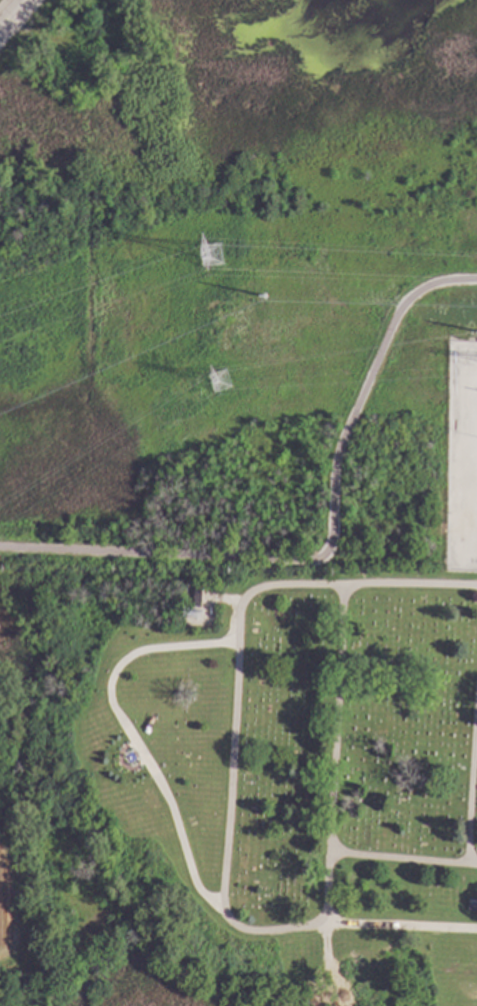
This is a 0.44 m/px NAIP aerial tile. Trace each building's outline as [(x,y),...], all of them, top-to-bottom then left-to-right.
[(203,606),(196,606),(196,588),(204,588),(203,606)]
